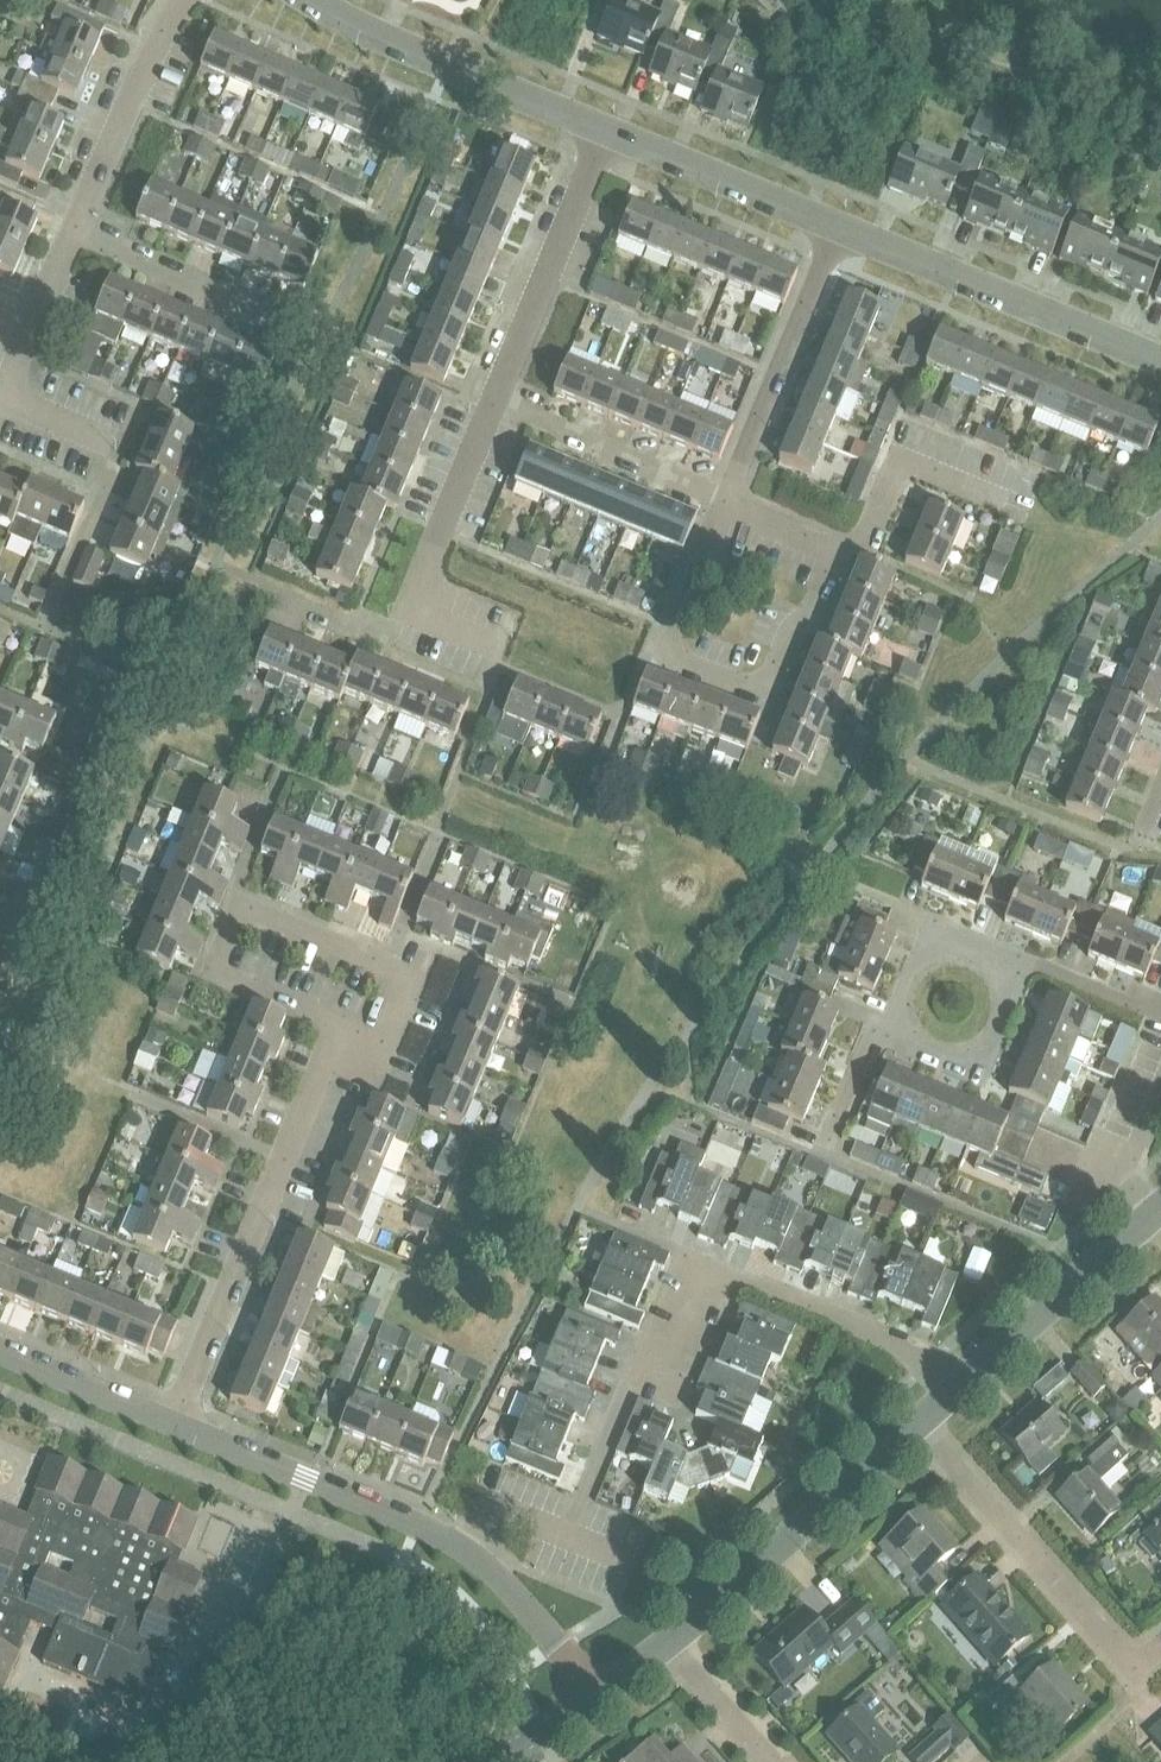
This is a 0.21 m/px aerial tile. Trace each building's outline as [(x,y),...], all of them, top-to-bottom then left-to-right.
[(109,21),(116,5),(104,0),(97,15),(109,21)] [(658,16),(619,0),(613,0),(598,37),(643,56),(645,52),(660,17),(658,16)] [(660,17),(645,52),(657,56),(650,74),(695,93),(701,78),(702,75),(711,54),(710,53),(701,49),(668,36),(680,8),(674,6),(665,2),(664,2),(658,16),(660,17)] [(116,5),(109,21),(122,26),(129,11),(116,5)] [(41,49),(89,70),(107,30),(58,8),(52,22),(66,28),(59,45),(46,39),(41,49)] [(785,15),(774,25),(783,35),(794,25),(785,15)] [(721,26),(716,39),(732,45),(737,33),(721,26)] [(229,82),(243,49),(216,37),(201,70),(229,82)] [(711,54),(702,75),(714,80),(701,111),(746,130),(763,90),(720,73),(732,45),(716,39),(710,53),(711,54)] [(89,70),(41,49),(28,77),(18,73),(12,86),(22,91),(55,105),(60,92),(77,99),(89,70)] [(271,61),(243,49),(229,82),(256,94),(271,61)] [(271,61),(256,94),(283,106),(297,73),(271,61)] [(325,85),(297,73),(283,106),(311,117),(325,85)] [(352,96),(325,85),(311,117),(338,129),(352,96)] [(55,105),(22,91),(16,105),(30,111),(19,138),(53,153),(65,125),(49,118),(55,105)] [(380,109),(352,96),(338,129),(352,135),(346,148),(360,155),(366,141),(380,109)] [(206,134),(212,118),(201,114),(195,129),(206,134)] [(212,118),(206,134),(219,139),(226,124),(212,118)] [(464,146),(471,128),(457,122),(449,141),(464,146)] [(999,126),(990,148),(1004,154),(1013,132),(999,126)] [(19,138),(0,129),(0,147),(12,152),(7,165),(0,162),(0,180),(18,188),(24,174),(40,182),(53,153),(19,138)] [(261,157),(266,145),(240,133),(235,146),(246,151),(261,157)] [(513,138),(508,149),(525,156),(529,145),(513,138)] [(196,158),(202,144),(192,139),(185,154),(196,158)] [(1124,143),(1116,148),(1116,157),(1124,162),(1133,157),(1132,147),(1124,143)] [(214,149),(202,144),(196,158),(208,164),(214,149)] [(266,145),(261,157),(289,169),(294,157),(266,145)] [(448,145),(442,160),(455,166),(461,151),(448,145)] [(969,151),(960,173),(905,150),(889,189),(903,196),(905,191),(945,208),(953,190),(968,196),(984,157),(969,151)] [(491,180),(523,194),(535,166),(503,152),(491,180)] [(306,163),(294,157),(289,169),(301,175),(315,181),(320,169),(306,163)] [(455,166),(442,160),(430,188),(444,193),(455,166)] [(252,182),(258,167),(247,162),(241,178),(252,182)] [(270,172),(258,167),(252,182),(263,187),(270,172)] [(335,175),(320,169),(315,181),(330,187),(335,175)] [(263,187),(261,193),(276,199),(285,178),(270,172),(263,187)] [(1009,235),(1025,197),(981,178),(963,220),(978,227),(980,223),(1009,235)] [(491,180),(480,207),(512,221),(523,194),(491,180)] [(164,232),(178,198),(151,186),(136,220),(164,232)] [(294,201),(306,205),(312,190),(301,186),(294,201)] [(26,249),(38,222),(22,214),(28,202),(0,189),(0,238),(26,249)] [(325,196),(312,190),(306,205),(319,211),(325,196)] [(1025,197),(1009,235),(1037,247),(1036,250),(1051,257),(1068,215),(1025,197)] [(178,198),(164,232),(191,244),(206,210),(178,198)] [(419,215),(432,220),(438,205),(425,200),(419,215)] [(646,250),(660,217),(633,206),(619,239),(646,250)] [(512,221),(480,207),(468,235),(501,249),(512,221)] [(206,210),(191,244),(218,256),(233,221),(206,210)] [(432,220),(419,215),(408,242),(421,247),(432,220)] [(689,229),(660,217),(646,250),(674,262),(689,229)] [(1104,275),(1120,236),(1077,218),(1059,260),(1074,266),(1076,263),(1104,275)] [(261,234),(233,221),(218,256),(247,268),(261,234)] [(689,229),(674,262),(702,273),(716,240),(689,229)] [(261,234),(247,268),(275,280),(289,246),(261,234)] [(501,249),(468,235),(457,263),(490,276),(501,249)] [(1120,236),(1104,275),(1133,287),(1132,290),(1147,296),(1160,263),(1160,253),(1120,236)] [(13,279),(26,249),(0,238),(0,273),(13,279)] [(716,240),(702,273),(729,284),(743,251),(716,240)] [(289,246),(275,280),(304,292),(318,258),(289,246)] [(770,263),(743,251),(729,284),(755,295),(770,263)] [(403,253),(397,269),(410,274),(416,259),(403,253)] [(457,263),(446,290),(478,303),(490,276),(457,263)] [(770,263),(755,295),(784,307),(798,274),(770,263)] [(410,274),(397,269),(391,283),(404,288),(410,274)] [(109,283),(94,318),(88,333),(116,346),(123,330),(137,295),(109,283)] [(624,307),(630,292),(618,287),(612,302),(624,307)] [(478,303),(446,290),(435,317),(467,331),(478,303)] [(642,297),(630,292),(624,307),(636,312),(642,297)] [(123,330),(126,331),(122,342),(142,350),(146,340),(151,342),(166,307),(137,295),(123,330)] [(836,324),(868,337),(880,309),(847,295),(836,324)] [(166,307),(151,342),(179,354),(194,318),(166,307)] [(380,308),(374,323),(388,329),(394,314),(380,308)] [(677,329),(683,316),(669,311),(664,323),(677,329)] [(614,330),(620,317),(608,312),(602,325),(614,330)] [(698,323),(683,316),(677,329),(693,336),(698,323)] [(435,317),(423,344),(456,357),(467,331),(435,317)] [(620,317),(614,330),(627,336),(633,322),(620,317)] [(221,330),(194,318),(179,354),(207,366),(221,330)] [(388,329),(374,323),(368,338),(382,343),(388,329)] [(836,324),(824,350),(857,364),(868,337),(836,324)] [(249,342),(221,330),(207,366),(234,377),(249,342)] [(732,353),(738,337),(726,332),(719,347),(732,353)] [(954,377),(967,345),(939,333),(926,366),(954,377)] [(669,354),(675,340),(660,334),(654,348),(669,354)] [(738,337),(732,353),(744,358),(751,343),(738,337)] [(909,339),(904,352),(919,358),(924,345),(909,339)] [(689,346),(675,340),(669,354),(684,360),(689,346)] [(277,354),(249,342),(234,377),(262,389),(277,354)] [(456,357),(423,344),(412,372),(444,386),(456,357)] [(967,345),(954,377),(950,387),(977,398),(981,389),(995,356),(967,345)] [(857,364),(824,350),(813,378),(846,391),(857,364)] [(919,358),(904,352),(899,364),(914,370),(919,358)] [(995,356),(981,389),(1008,400),(1022,367),(995,356)] [(723,375),(728,362),(717,358),(712,371),(723,375)] [(584,406),(597,373),(569,361),(559,383),(555,394),(584,406)] [(741,368),(728,362),(723,375),(736,381),(741,368)] [(100,384),(107,368),(95,363),(89,379),(100,384)] [(1049,379),(1022,367),(1008,400),(1035,411),(1049,379)] [(107,368),(100,384),(112,389),(119,373),(107,368)] [(623,384),(597,373),(584,406),(610,417),(623,384)] [(846,391),(813,378),(802,405),(835,418),(846,391)] [(343,379),(338,391),(354,398),(359,386),(343,379)] [(1076,390),(1049,379),(1035,411),(1063,423),(1076,390)] [(651,396),(623,384),(610,417),(637,428),(651,396)] [(395,415),(430,429),(442,400),(407,385),(395,415)] [(156,408),(163,392),(152,387),(145,403),(156,408)] [(860,387),(856,396),(868,400),(871,392),(860,387)] [(1076,390),(1063,423),(1090,434),(1104,401),(1076,390)] [(354,398),(338,391),(333,403),(349,409),(354,398)] [(163,392),(156,408),(168,412),(175,397),(163,392)] [(890,392),(883,407),(896,412),(902,398),(890,392)] [(651,396),(637,428),(663,439),(678,407),(651,396)] [(910,400),(905,411),(914,415),(919,404),(910,400)] [(1131,412),(1104,401),(1090,434),(1117,445),(1131,412)] [(835,418),(802,405),(791,432),(824,445),(835,418)] [(935,424),(940,411),(925,405),(920,418),(935,424)] [(997,425),(1000,409),(983,406),(980,422),(997,425)] [(678,407),(663,439),(692,451),(705,418),(678,407)] [(883,407),(872,434),(885,440),(896,412),(883,407)] [(211,430),(218,415),(207,410),(200,425),(211,430)] [(940,411),(935,424),(950,430),(955,417),(940,411)] [(1159,424),(1131,412),(1117,445),(1146,457),(1159,424)] [(218,415),(211,430),(223,435),(230,420),(218,415)] [(395,415),(383,442),(418,457),(430,429),(395,415)] [(160,418),(148,445),(183,460),(195,433),(160,418)] [(734,431),(705,418),(692,451),(720,463),(734,431)] [(330,419),(326,429),(340,434),(344,425),(330,419)] [(989,446),(994,434),(980,428),(975,440),(989,446)] [(824,445),(791,432),(779,460),(812,474),(824,445)] [(872,434),(861,461),(874,467),(885,440),(872,434)] [(1009,440),(994,434),(989,446),(1004,453),(1009,440)] [(319,435),(315,446),(331,453),(336,442),(319,435)] [(418,457),(383,442),(372,470),(406,484),(418,457)] [(183,460),(148,445),(137,473),(145,477),(145,476),(172,487),(183,460)] [(331,453),(315,446),(310,458),(326,465),(331,453)] [(1044,469),(1049,456),(1034,450),(1029,463),(1044,469)] [(546,495),(560,463),(531,451),(517,483),(546,495)] [(1049,456),(1044,469),(1058,475),(1064,462),(1049,456)] [(874,467),(861,461),(855,476),(867,481),(874,467)] [(587,474),(560,463),(546,495),(573,506),(587,474)] [(221,476),(233,481),(238,469),(226,464),(221,476)] [(372,470),(361,496),(361,497),(387,509),(386,509),(394,513),(406,484),(372,470)] [(1098,492),(1104,477),(1092,471),(1086,486),(1098,492)] [(613,485),(587,474),(573,506),(600,518),(613,485)] [(145,477),(133,502),(169,517),(177,521),(184,506),(191,509),(196,497),(189,494),(181,491),(172,487),(145,476),(145,477)] [(233,481),(221,476),(215,490),(227,495),(233,481)] [(1117,482),(1104,477),(1098,492),(1110,497),(1117,482)] [(0,484),(0,522),(14,528),(17,519),(28,492),(27,492),(1,481),(0,484)] [(17,519),(14,528),(10,537),(36,548),(41,535),(59,495),(31,483),(27,492),(28,492),(17,519)] [(640,497),(613,485),(600,518),(627,529),(640,497)] [(297,491),(292,502),(307,509),(312,497),(297,491)] [(361,497),(361,496),(352,492),(340,521),(375,536),(386,509),(387,509),(361,497)] [(86,507),(59,495),(41,535),(42,545),(59,553),(67,548),(70,541),(71,542),(86,507)] [(668,509),(640,497),(627,529),(654,541),(668,509)] [(133,502),(122,529),(158,544),(166,548),(177,521),(169,517),(133,502)] [(307,509),(292,502),(287,514),(302,520),(307,509)] [(930,507),(918,535),(954,549),(965,521),(930,507)] [(668,509),(654,541),(683,553),(696,520),(668,509)] [(198,530),(211,535),(216,523),(204,517),(198,530)] [(328,549),(363,564),(375,536),(340,521),(334,536),(313,527),(307,540),(328,549)] [(122,529),(111,556),(146,571),(152,557),(161,560),(166,548),(158,544),(122,529)] [(211,535),(198,530),(193,544),(205,549),(211,535)] [(1018,558),(1024,535),(1003,530),(996,552),(1018,558)] [(954,549),(918,535),(906,564),(942,578),(954,549)] [(518,560),(524,545),(512,540),(506,555),(518,560)] [(537,550),(524,545),(518,560),(531,565),(537,550)] [(284,564),(288,553),(273,546),(268,558),(284,564)] [(363,564),(328,549),(316,577),(342,588),(352,592),(363,564)] [(87,550),(72,584),(92,593),(106,558),(87,550)] [(995,553),(990,565),(1006,572),(1011,560),(995,553)] [(573,583),(579,567),(564,561),(558,576),(573,583)] [(191,579),(197,567),(185,562),(179,574),(191,579)] [(849,591),(884,606),(895,577),(860,562),(849,591)] [(1006,572),(990,565),(985,577),(1001,584),(1006,572)] [(1152,565),(1145,583),(1157,588),(1160,578),(1160,569),(1152,565)] [(579,567),(573,583),(587,589),(594,573),(579,567)] [(627,605),(633,590),(621,585),(614,600),(627,605)] [(342,588),(337,601),(346,605),(352,592),(342,588)] [(33,589),(29,600),(41,605),(46,594),(33,589)] [(633,590),(627,605),(639,610),(646,596),(633,590)] [(884,606),(849,591),(838,618),(873,632),(884,606)] [(1110,614),(1115,602),(1099,595),(1094,607),(1110,614)] [(646,601),(643,609),(654,614),(658,605),(646,601)] [(927,610),(923,621),(939,628),(943,617),(927,610)] [(838,618),(827,644),(827,646),(853,657),(853,658),(861,662),(873,632),(838,618)] [(1154,619),(1142,647),(1160,654),(1160,622),(1154,619)] [(939,628),(923,621),(918,633),(934,639),(939,628)] [(0,626),(0,643),(5,645),(11,630),(0,625),(0,626)] [(1086,625),(1075,651),(1092,657),(1103,631),(1086,625)] [(285,679),(299,644),(271,632),(256,667),(270,672),(264,686),(279,692),(285,679)] [(827,646),(827,644),(818,640),(806,670),(842,684),(853,658),(853,657),(827,646)] [(48,664),(55,648),(43,643),(36,659),(48,664)] [(299,644),(285,679),(312,690),(326,655),(299,644)] [(1142,647),(1131,673),(1160,686),(1160,654),(1142,647)] [(66,652),(55,648),(48,664),(59,668),(66,652)] [(1092,657),(1075,651),(1064,677),(1079,684),(1080,684),(1092,657)] [(354,667),(326,655),(312,690),(340,702),(344,692),(343,692),(354,667)] [(358,658),(354,667),(343,692),(344,692),(371,704),(385,669),(358,658)] [(917,684),(922,671),(906,665),(901,678),(917,684)] [(413,681),(385,669),(371,704),(399,715),(413,681)] [(1110,696),(1111,697),(1120,701),(1120,702),(1147,713),(1156,717),(1160,705),(1160,686),(1131,673),(1121,669),(1110,696)] [(806,670),(794,699),(841,716),(842,717),(853,688),(842,684),(806,670)] [(663,720),(676,685),(647,674),(634,709),(663,720)] [(1064,677),(1059,689),(1074,695),(1079,684),(1064,677)] [(441,693),(413,681),(399,715),(426,727),(441,693)] [(484,728),(485,729),(497,734),(525,746),(525,745),(531,731),(546,696),(518,684),(512,697),(512,696),(506,694),(500,692),(499,691),(495,701),(491,709),(484,728)] [(873,684),(869,694),(887,701),(891,691),(873,684)] [(676,685),(663,720),(691,730),(705,696),(676,685)] [(469,704),(441,693),(426,727),(455,739),(469,704)] [(887,701),(869,694),(864,707),(882,714),(887,701)] [(1052,706),(1068,713),(1073,701),(1057,694),(1052,706)] [(546,696),(531,731),(559,743),(574,707),(546,696)] [(705,696),(691,730),(719,741),(733,707),(705,696)] [(2,697),(0,702),(0,734),(4,736),(1,743),(13,748),(30,708),(2,697)] [(1120,702),(1120,701),(1111,697),(1099,726),(1135,740),(1147,713),(1120,702)] [(841,716),(794,699),(783,727),(819,741),(825,726),(836,730),(841,716)] [(1068,713),(1052,706),(1047,718),(1063,725),(1068,713)] [(602,719),(574,707),(559,743),(587,754),(602,719)] [(733,707),(719,741),(748,752),(761,718),(760,717),(733,707)] [(58,720),(30,708),(13,748),(24,753),(27,746),(44,753),(58,720)] [(290,743),(296,727),(285,722),(278,738),(290,743)] [(1135,740),(1099,726),(1087,754),(1124,769),(1135,740)] [(296,727),(290,743),(301,748),(308,731),(296,727)] [(819,741),(783,727),(772,754),(808,769),(819,741)] [(851,740),(846,753),(863,760),(869,746),(851,740)] [(434,763),(436,743),(421,741),(418,761),(434,763)] [(345,766),(352,750),(341,745),(334,761),(345,766)] [(75,771),(82,755),(71,750),(65,766),(75,771)] [(364,755),(352,750),(345,766),(357,771),(364,755)] [(1034,750),(1028,762),(1045,769),(1050,757),(1034,750)] [(172,753),(166,768),(177,772),(183,758),(172,753)] [(643,774),(649,757),(638,753),(631,770),(643,774)] [(863,760),(846,753),(842,763),(859,770),(863,760)] [(1087,754),(1076,782),(1112,796),(1124,769),(1087,754)] [(24,801),(36,773),(0,757),(0,791),(24,801)] [(660,761),(649,757),(643,774),(654,778),(660,761)] [(491,781),(498,765),(486,760),(479,776),(491,781)] [(1045,769),(1028,762),(1024,774),(1040,780),(1045,769)] [(401,789),(407,773),(395,768),(389,784),(401,789)] [(407,773),(401,789),(412,794),(419,778),(407,773)] [(699,794),(705,778),(693,774),(687,790),(699,794)] [(1055,776),(1051,785),(1060,789),(1064,779),(1055,776)] [(535,799),(542,783),(530,778),(523,794),(535,799)] [(717,783),(705,778),(699,794),(711,799),(717,783)] [(1112,796),(1076,782),(1064,809),(1100,824),(1112,796)] [(553,788),(542,783),(535,799),(546,804),(553,788)] [(79,791),(62,784),(58,795),(74,802),(79,791)] [(0,791),(0,823),(12,828),(24,801),(0,791)] [(924,791),(920,801),(935,808),(939,798),(924,791)] [(193,822),(246,843),(251,832),(232,823),(239,806),(206,792),(193,822)] [(381,838),(389,817),(375,812),(367,832),(381,838)] [(246,843),(193,822),(172,814),(168,824),(189,832),(182,849),(216,862),(223,845),(242,853),(246,843)] [(318,814),(313,826),(335,837),(341,826),(318,814)] [(1001,820),(997,831),(1013,838),(1017,827),(1001,820)] [(282,885),(304,834),(275,821),(262,854),(279,861),(271,880),(282,885)] [(0,823),(0,855),(12,828),(0,823)] [(45,827),(40,840),(56,847),(61,834),(45,827)] [(304,834),(282,885),(294,889),(302,871),(317,878),(332,845),(304,834)] [(1039,836),(1033,851),(1048,857),(1054,843),(1039,836)] [(950,900),(970,851),(941,840),(940,844),(926,838),(913,869),(927,875),(922,888),(950,900)] [(56,847),(40,840),(35,850),(51,857),(56,847)] [(332,845),(317,878),(333,884),(325,903),(337,908),(358,856),(332,845)] [(1070,847),(1063,862),(1074,867),(1081,851),(1070,847)] [(216,862),(182,849),(171,876),(224,897),(229,884),(210,876),(216,862)] [(473,872),(480,855),(469,850),(462,867),(473,872)] [(970,851),(950,900),(978,911),(984,899),(997,904),(1010,873),(997,868),(999,863),(970,851)] [(480,855),(473,872),(484,876),(491,859),(480,855)] [(385,867),(358,856),(337,908),(348,913),(356,893),(372,900),(385,867)] [(385,867),(372,900),(387,906),(379,925),(392,931),(414,878),(385,867)] [(138,875),(124,870),(119,883),(132,889),(138,875)] [(527,893),(534,877),(522,872),(516,888),(527,893)] [(1010,873),(997,904),(1011,909),(1005,923),(1033,934),(1047,900),(1034,894),(1038,884),(1024,879),(1010,873)] [(224,897),(171,876),(160,903),(193,917),(200,902),(219,909),(224,897)] [(545,882),(534,877),(527,893),(538,898),(545,882)] [(16,895),(33,902),(38,890),(21,883),(16,895)] [(443,943),(459,903),(430,891),(417,923),(434,931),(431,938),(443,943)] [(33,902),(16,895),(12,905),(28,912),(33,902)] [(113,896),(107,910),(120,915),(125,900),(113,896)] [(1131,913),(1133,901),(1114,898),(1112,911),(1131,913)] [(1075,912),(1047,900),(1033,934),(1062,946),(1067,933),(1081,938),(1093,908),(1079,903),(1075,912)] [(160,903),(149,930),(201,952),(206,941),(187,933),(193,917),(160,903)] [(486,915),(459,903),(443,943),(454,947),(457,940),(472,946),(486,915)] [(835,946),(851,953),(885,967),(897,940),(884,935),(890,920),(889,919),(859,907),(853,922),(847,919),(835,946)] [(1093,908),(1081,938),(1094,944),(1089,957),(1117,969),(1135,925),(1093,908)] [(513,926),(486,915),(472,946),(488,953),(485,960),(497,965),(513,926)] [(514,926),(497,965),(509,970),(512,962),(528,969),(532,960),(540,963),(549,941),(553,931),(518,916),(514,926)] [(1135,925),(1117,969),(1145,981),(1153,963),(1160,966),(1160,935),(1136,924),(1135,925)] [(781,945),(793,950),(800,933),(788,928),(781,945)] [(201,952),(149,930),(137,958),(170,972),(177,955),(197,963),(201,952)] [(807,972),(803,982),(833,995),(840,979),(874,994),(885,967),(851,953),(845,966),(831,959),(825,974),(809,967),(807,972)] [(4,965),(0,974),(0,979),(12,983),(17,970),(4,965)] [(770,967),(766,977),(799,991),(803,982),(792,977),(770,967)] [(796,968),(792,977),(803,982),(807,972),(796,968)] [(163,1002),(179,1008),(190,980),(174,974),(163,1002)] [(475,1004),(507,1018),(519,990),(480,974),(475,985),(481,988),(475,1004)] [(797,997),(793,1007),(800,1010),(793,1026),(828,1041),(839,1014),(827,1009),(833,995),(803,982),(799,991),(797,997)] [(1050,997),(1040,1021),(1092,1043),(1102,1018),(1050,997)] [(179,1008),(163,1002),(159,1012),(174,1018),(179,1008)] [(568,1010),(552,1003),(548,1015),(563,1021),(568,1010)] [(507,1018),(475,1004),(468,1020),(461,1017),(456,1029),(496,1045),(507,1018)] [(253,1006),(241,1033),(281,1050),(285,1039),(278,1036),(285,1019),(253,1006)] [(740,1036),(751,1041),(763,1014),(752,1009),(740,1036)] [(1092,1043),(1040,1021),(1030,1045),(1082,1067),(1092,1043)] [(828,1041),(793,1026),(782,1054),(791,1058),(792,1057),(817,1068),(817,1067),(817,1066),(828,1041)] [(1117,1042),(1113,1052),(1125,1057),(1129,1047),(1135,1032),(1123,1027),(1117,1042)] [(153,1029),(146,1045),(161,1051),(167,1035),(153,1029)] [(496,1045),(456,1029),(451,1040),(458,1043),(452,1058),(485,1073),(496,1045)] [(241,1033),(230,1061),(263,1075),(269,1059),(276,1061),(281,1050),(241,1033)] [(751,1041),(740,1036),(735,1050),(746,1054),(751,1041)] [(141,1056),(156,1062),(161,1051),(146,1045),(141,1056)] [(1030,1045),(1020,1069),(1060,1085),(1066,1088),(1071,1075),(1076,1077),(1077,1077),(1082,1067),(1030,1045)] [(534,1048),(529,1059),(544,1065),(549,1054),(534,1048)] [(1125,1057),(1113,1052),(1109,1061),(1121,1067),(1125,1057)] [(156,1062),(141,1056),(136,1067),(151,1074),(156,1062)] [(219,1057),(208,1084),(219,1088),(258,1105),(262,1094),(256,1091),(263,1075),(230,1061),(219,1057)] [(732,1093),(746,1063),(732,1057),(713,1098),(742,1111),(747,1099),(732,1093)] [(791,1058),(780,1084),(814,1098),(826,1071),(817,1067),(817,1068),(792,1057),(791,1058)] [(439,1071),(434,1083),(474,1099),(485,1073),(452,1058),(445,1074),(439,1071)] [(544,1065),(529,1059),(524,1070),(540,1076),(544,1065)] [(1101,1074),(1114,1080),(1119,1069),(1105,1063),(1101,1074)] [(1060,1085),(1020,1069),(1010,1094),(1018,1097),(1011,1115),(1040,1126),(1047,1109),(1049,1110),(1060,1085)] [(871,1110),(866,1122),(890,1132),(895,1120),(900,1108),(912,1081),(887,1071),(882,1084),(872,1109),(871,1110)] [(197,1105),(205,1076),(192,1072),(184,1101),(197,1105)] [(872,1080),(862,1105),(872,1109),(882,1084),(872,1080)] [(895,1120),(893,1127),(917,1137),(920,1130),(936,1091),(912,1081),(900,1108),(895,1120)] [(474,1099),(434,1083),(429,1094),(436,1097),(429,1114),(462,1128),(474,1099)] [(814,1098),(780,1084),(768,1112),(759,1108),(753,1123),(783,1135),(789,1121),(803,1125),(814,1098)] [(258,1105),(219,1088),(207,1116),(240,1130),(247,1113),(253,1116),(258,1105)] [(1097,1089),(1093,1099),(1105,1104),(1109,1094),(1097,1089)] [(959,1101),(936,1091),(920,1130),(943,1140),(959,1101)] [(1105,1104),(1093,1099),(1082,1123),(1094,1128),(1105,1104)] [(359,1114),(354,1126),(394,1143),(409,1148),(420,1120),(373,1100),(366,1117),(359,1114)] [(985,1111),(959,1101),(943,1140),(969,1150),(985,1111)] [(511,1102),(506,1113),(521,1119),(526,1109),(511,1102)] [(1008,1121),(985,1111),(969,1150),(981,1156),(976,1170),(1025,1190),(1042,1197),(1049,1179),(1023,1168),(994,1157),(1000,1142),(1005,1129),(1008,1121)] [(521,1119),(506,1113),(502,1124),(503,1124),(516,1130),(517,1130),(521,1119)] [(1008,1121),(1005,1129),(1034,1141),(1040,1126),(1011,1115),(1008,1121)] [(503,1124),(494,1144),(508,1150),(516,1130),(503,1124)] [(354,1126),(349,1137),(356,1140),(349,1157),(383,1170),(397,1176),(409,1148),(394,1143),(354,1126)] [(1034,1141),(1005,1129),(1000,1142),(1028,1154),(1034,1141)] [(178,1130),(166,1159),(219,1180),(224,1168),(205,1161),(212,1144),(178,1130)] [(1073,1137),(1061,1161),(1076,1168),(1088,1145),(1073,1137)] [(755,1142),(751,1153),(758,1156),(762,1145),(758,1144),(755,1142)] [(1028,1154),(1000,1142),(994,1157),(1023,1168),(1028,1154)] [(679,1219),(700,1169),(706,1155),(678,1144),(672,1158),(663,1154),(639,1208),(654,1215),(658,1205),(680,1215),(678,1219),(679,1219)] [(856,1144),(850,1158),(876,1168),(881,1155),(868,1150),(856,1144)] [(445,1150),(440,1162),(455,1168),(460,1157),(445,1150)] [(793,1153),(788,1165),(790,1166),(798,1169),(803,1157),(793,1153)] [(906,1165),(881,1155),(876,1168),(900,1178),(906,1165)] [(336,1170),(332,1180),(372,1197),(383,1170),(349,1157),(343,1172),(336,1170)] [(219,1180),(166,1159),(155,1186),(188,1200),(195,1184),(214,1192),(219,1180)] [(455,1168),(440,1162),(435,1173),(450,1179),(455,1168)] [(701,1169),(700,1169),(679,1219),(701,1228),(697,1237),(711,1244),(718,1227),(734,1189),(699,1174),(701,1169)] [(923,1188),(929,1175),(920,1171),(914,1184),(923,1188)] [(929,1175),(923,1188),(933,1192),(939,1179),(929,1175)] [(331,1213),(325,1228),(358,1242),(359,1242),(367,1246),(375,1229),(366,1225),(361,1223),(372,1197),(332,1180),(327,1192),(333,1195),(327,1211),(331,1213)] [(188,1200),(155,1186),(144,1213),(196,1234),(201,1223),(182,1215),(188,1200)] [(718,1227),(711,1244),(726,1250),(730,1241),(751,1249),(770,1204),(734,1189),(718,1227)] [(109,1198),(94,1192),(87,1208),(102,1214),(109,1198)] [(901,1209),(920,1216),(925,1204),(906,1196),(901,1209)] [(0,1202),(0,1213),(20,1221),(26,1208),(2,1198),(0,1202)] [(770,1205),(770,1204),(751,1249),(753,1250),(755,1245),(778,1255),(774,1264),(788,1270),(810,1216),(772,1200),(770,1205)] [(883,1201),(877,1217),(891,1223),(898,1207),(886,1203),(883,1201)] [(417,1216),(432,1222),(437,1211),(422,1204),(417,1216)] [(1031,1230),(1046,1236),(1056,1213),(1041,1206),(1031,1230)] [(31,1245),(37,1230),(43,1216),(31,1211),(19,1241),(31,1245)] [(196,1234),(144,1213),(132,1240),(165,1254),(172,1238),(191,1246),(196,1234)] [(55,1221),(43,1216),(37,1230),(50,1235),(55,1221)] [(432,1222),(417,1216),(412,1227),(427,1233),(432,1222)] [(847,1231),(810,1216),(788,1270),(802,1276),(806,1267),(828,1277),(847,1231)] [(884,1247),(847,1231),(828,1277),(851,1286),(848,1295),(862,1301),(884,1247)] [(92,1253),(98,1238),(83,1232),(77,1247),(92,1253)] [(601,1271),(643,1288),(652,1267),(663,1271),(670,1256),(617,1234),(601,1271)] [(298,1236),(287,1264),(322,1279),(334,1284),(346,1256),(334,1251),(298,1236)] [(98,1238),(92,1253),(107,1259),(112,1244),(98,1238)] [(930,1241),(921,1262),(902,1308),(925,1317),(921,1326),(935,1332),(958,1278),(941,1271),(945,1261),(939,1258),(936,1251),(939,1245),(930,1241)] [(403,1244),(398,1257),(412,1263),(417,1249),(403,1244)] [(884,1247),(862,1301),(876,1307),(880,1298),(902,1308),(921,1262),(884,1247)] [(23,1265),(0,1256),(0,1296),(9,1300),(23,1265)] [(146,1275),(152,1261),(140,1256),(134,1270),(146,1275)] [(961,1279),(976,1285),(984,1265),(969,1259),(961,1279)] [(152,1261),(146,1275),(158,1280),(164,1266),(152,1261)] [(322,1279),(287,1264),(275,1291),(311,1306),(322,1279)] [(50,1276),(23,1265),(9,1300),(36,1311),(50,1276)] [(50,1276),(36,1311),(63,1322),(77,1287),(81,1277),(54,1266),(50,1276)] [(643,1288),(601,1271),(585,1308),(639,1331),(645,1316),(633,1311),(643,1288)] [(368,1298),(381,1303),(387,1288),(374,1282),(368,1298)] [(77,1287),(63,1322),(90,1333),(104,1298),(77,1287)] [(311,1306),(275,1291),(264,1318),(299,1333),(311,1306)] [(132,1310),(104,1298),(90,1333),(118,1345),(132,1310)] [(381,1303),(368,1298),(362,1312),(375,1317),(381,1303)] [(1127,1323),(1117,1332),(1155,1376),(1153,1378),(1160,1387),(1160,1304),(1155,1298),(1127,1323)] [(727,1342),(781,1365),(796,1328),(743,1306),(736,1320),(746,1324),(737,1345),(728,1341),(727,1342)] [(132,1310),(118,1345),(145,1356),(148,1349),(164,1356),(177,1324),(160,1317),(159,1321),(132,1310)] [(552,1349),(596,1368),(606,1345),(615,1349),(621,1334),(567,1312),(552,1349)] [(264,1318),(253,1346),(288,1361),(299,1333),(264,1318)] [(383,1326),(376,1342),(393,1349),(405,1354),(411,1338),(400,1333),(383,1326)] [(352,1338),(345,1352),(358,1357),(364,1343),(352,1338)] [(411,1338),(405,1354),(416,1359),(423,1343),(411,1338)] [(709,1363),(704,1375),(757,1397),(772,1362),(781,1366),(781,1365),(727,1342),(718,1366),(709,1363)] [(288,1361),(253,1346),(241,1373),(277,1388),(288,1361)] [(596,1368),(552,1349),(536,1386),(590,1409),(596,1395),(586,1391),(596,1368)] [(358,1357),(345,1352),(339,1367),(352,1372),(358,1357)] [(482,1367),(467,1361),(455,1356),(448,1372),(460,1377),(476,1383),(482,1367)] [(802,1372),(813,1377),(818,1367),(806,1362),(802,1372)] [(1095,1397),(1106,1387),(1083,1362),(1072,1372),(1095,1397)] [(1060,1365),(1043,1384),(1052,1392),(1069,1373),(1060,1365)] [(277,1388),(241,1373),(229,1401),(265,1416),(277,1388)] [(757,1397),(704,1375),(698,1389),(707,1394),(697,1418),(718,1427),(719,1427),(741,1436),(741,1435),(757,1397)] [(515,1399),(508,1417),(521,1423),(565,1442),(575,1420),(584,1424),(590,1409),(536,1386),(529,1404),(515,1399)] [(761,1399),(772,1404),(775,1397),(764,1392),(761,1399)] [(328,1394),(323,1407),(336,1412),(341,1399),(328,1394)] [(367,1443),(382,1408),(354,1396),(339,1431),(367,1443)] [(1140,1396),(1126,1408),(1134,1417),(1148,1404),(1140,1396)] [(1117,1401),(1106,1411),(1115,1421),(1126,1412),(1117,1401)] [(653,1471),(663,1448),(672,1425),(649,1416),(653,1407),(638,1402),(616,1456),(653,1471)] [(1003,1433),(1039,1475),(1053,1462),(1042,1449),(1064,1431),(1038,1402),(1003,1433)] [(410,1420),(394,1454),(422,1466),(425,1459),(440,1465),(453,1434),(438,1427),(440,1421),(437,1413),(417,1404),(410,1420)] [(336,1412),(323,1407),(317,1419),(330,1424),(336,1412)] [(382,1408),(367,1443),(394,1454),(410,1420),(382,1408)] [(1093,1432),(1105,1422),(1095,1410),(1083,1419),(1093,1432)] [(565,1442),(521,1423),(505,1461),(560,1483),(566,1469),(556,1465),(565,1442)] [(719,1427),(718,1427),(708,1449),(698,1454),(712,1486),(725,1481),(725,1479),(732,1477),(738,1462),(752,1468),(763,1444),(741,1435),(741,1436),(719,1427)] [(1115,1429),(1109,1434),(1119,1446),(1126,1453),(1133,1447),(1115,1429)] [(308,1445),(320,1450),(326,1435),(314,1430),(308,1445)] [(1094,1467),(1060,1497),(1093,1535),(1121,1510),(1097,1483),(1128,1456),(1126,1453),(1119,1446),(1109,1434),(1084,1456),(1094,1467)] [(663,1448),(653,1471),(644,1492),(669,1502),(675,1487),(690,1493),(696,1491),(696,1492),(712,1486),(698,1454),(688,1458),(663,1448)] [(0,1508),(0,1688),(2,1688),(17,1654),(11,1652),(17,1635),(24,1638),(31,1622),(55,1632),(42,1664),(142,1707),(162,1659),(154,1655),(158,1647),(170,1652),(202,1577),(172,1564),(178,1550),(183,1553),(196,1521),(49,1460),(24,1518),(0,1508)] [(623,1510),(631,1510),(631,1501),(623,1501),(623,1510)] [(726,1518),(735,1514),(730,1501),(721,1505),(726,1518)] [(942,1563),(957,1550),(921,1511),(890,1538),(918,1570),(906,1581),(926,1604),(934,1597),(944,1588),(955,1578),(942,1563)] [(1146,1538),(1141,1543),(1154,1557),(1159,1553),(1160,1556),(1160,1522),(1145,1537),(1146,1538)] [(996,1664),(1030,1634),(979,1577),(945,1607),(996,1664)] [(944,1588),(934,1597),(942,1605),(951,1597),(944,1588)] [(805,1609),(755,1653),(785,1688),(834,1645),(842,1654),(864,1635),(875,1649),(889,1637),(881,1628),(857,1600),(845,1610),(823,1630),(805,1609)] [(890,1620),(881,1628),(889,1637),(898,1629),(890,1620)] [(237,1650),(230,1666),(242,1670),(249,1655),(237,1650)] [(1012,1661),(1003,1669),(1008,1674),(1017,1666),(1012,1661)] [(1059,1732),(1091,1704),(1055,1663),(1023,1691),(1059,1732)] [(993,1707),(1018,1685),(1008,1674),(983,1696),(993,1707)] [(785,1688),(770,1701),(778,1710),(793,1697),(785,1688)] [(832,1732),(847,1748),(843,1752),(852,1761),(888,1761),(900,1751),(873,1721),(884,1712),(867,1693),(855,1704),(859,1709),(832,1732)] [(1160,1747),(1160,1722),(1149,1733),(1160,1747)] [(952,1746),(940,1733),(912,1757),(917,1761),(934,1761),(952,1746)] [(671,1757),(654,1738),(627,1761),(666,1761),(671,1757)]
